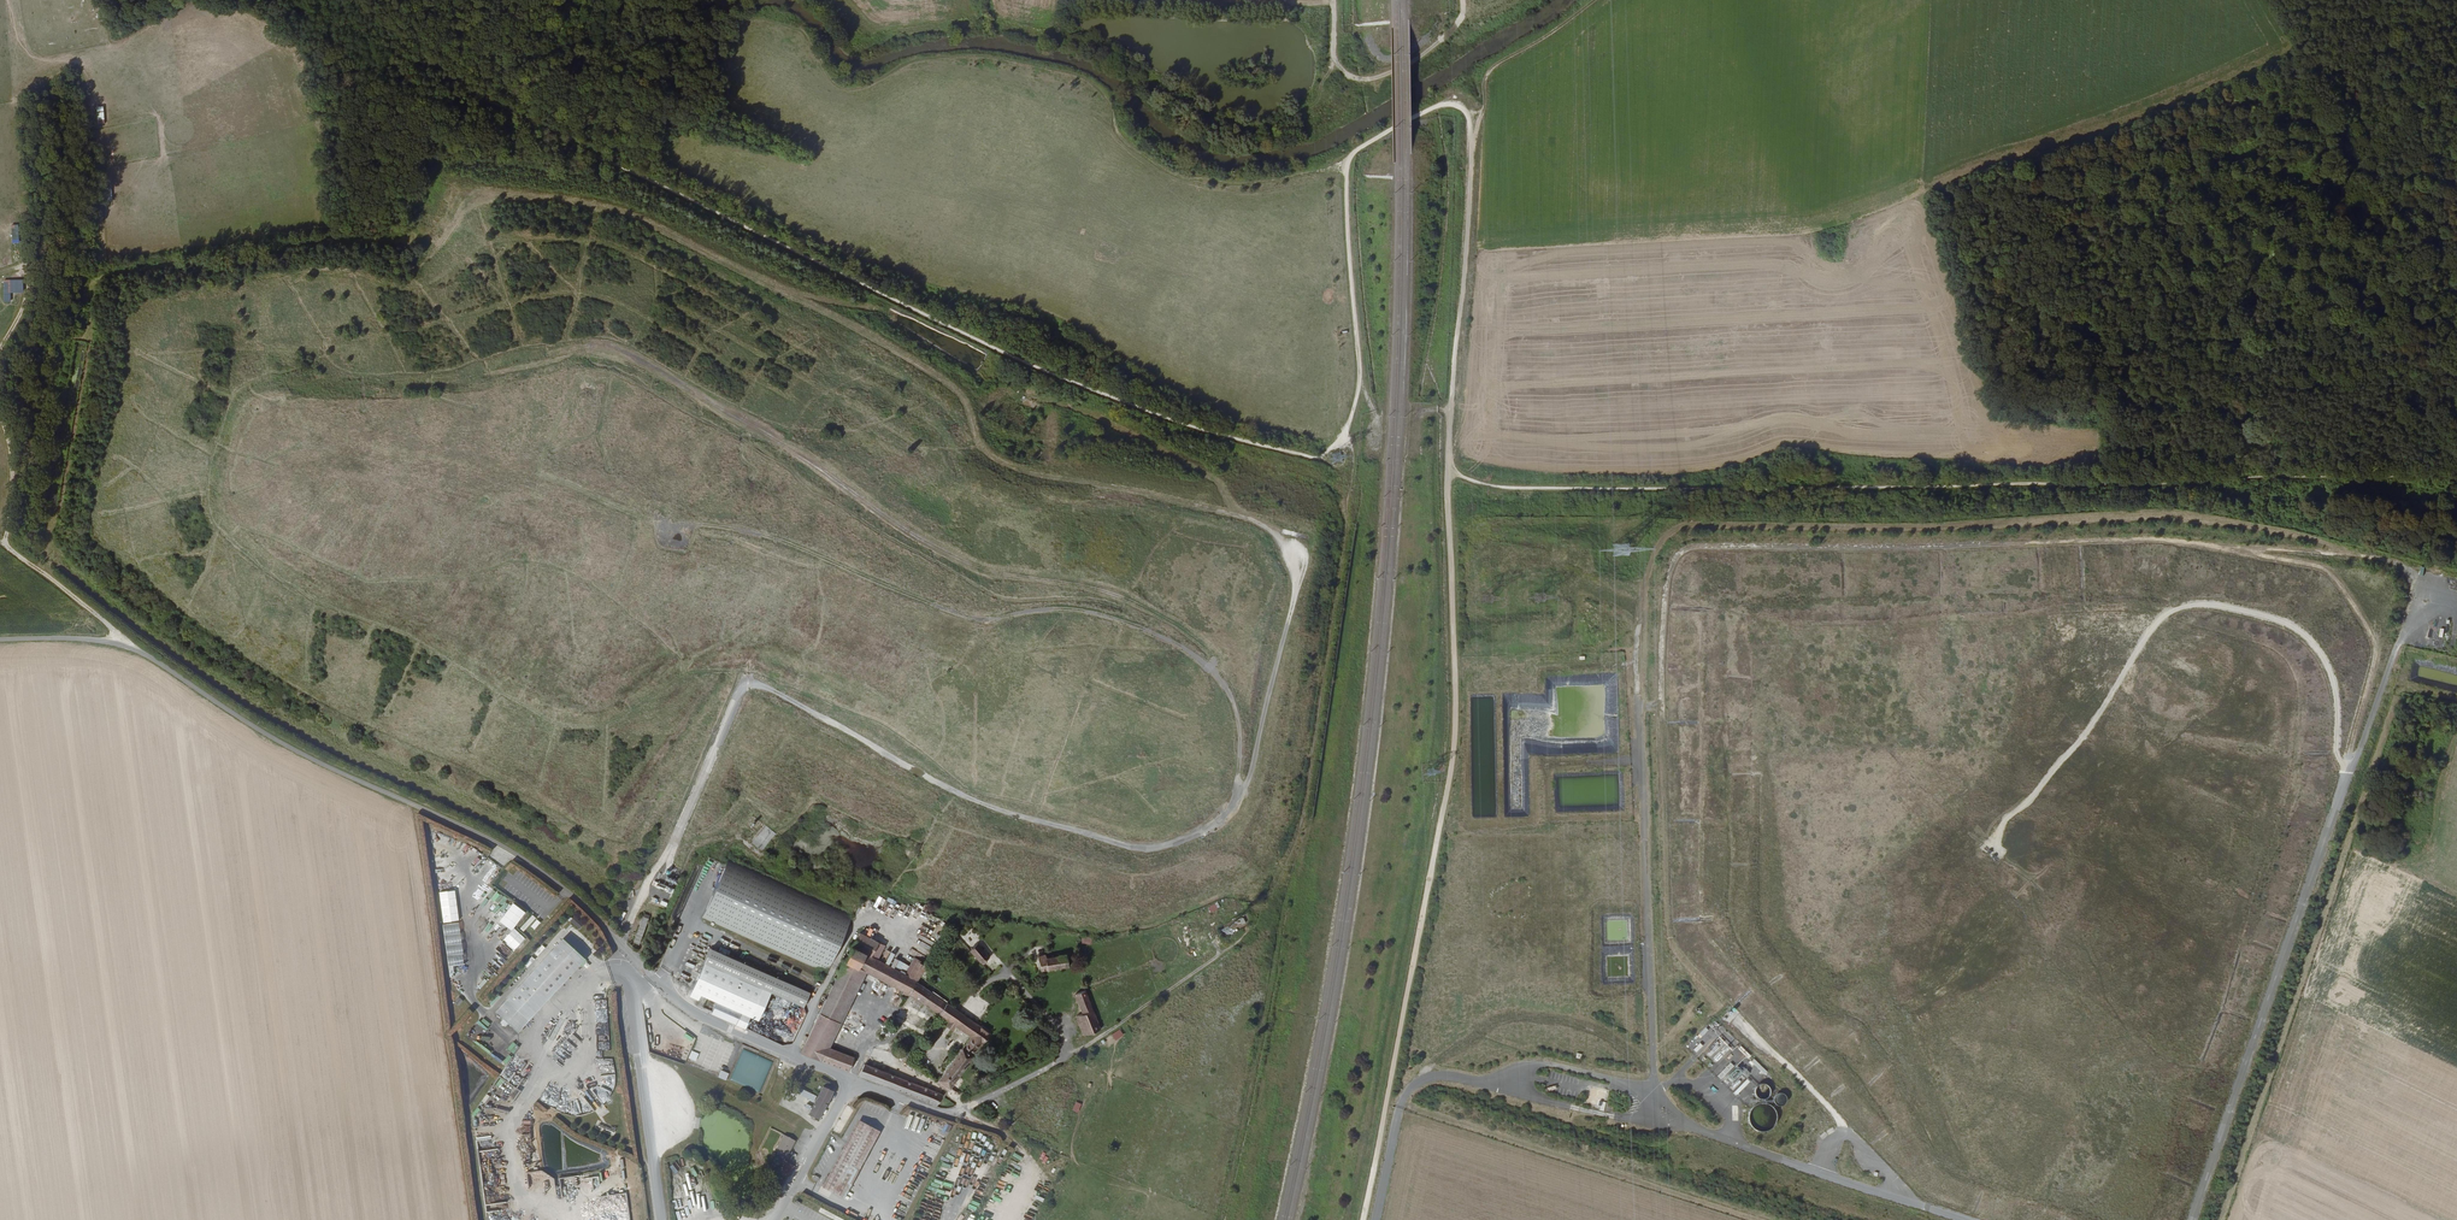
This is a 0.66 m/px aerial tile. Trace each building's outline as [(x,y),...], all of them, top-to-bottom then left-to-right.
[(98,125),(106,124),(103,106),(96,107),(98,125)] [(112,200),(111,182),(102,182),(103,201),(112,200)] [(1118,255),(1120,247),(1102,241),(1100,250),(1118,255)] [(2425,640),(2432,641),(2434,632),(2427,630),(2425,640)] [(2285,631),(2282,634),(2289,639),(2292,636),(2285,631)] [(765,825),(751,843),(762,851),(776,834),(765,825)] [(2016,859),(2025,860),(2027,844),(2018,843),(2016,859)] [(703,914),(717,921),(732,891),(745,863),(730,856),(703,914)] [(841,939),(854,912),(843,907),(808,891),(774,876),(745,863),(732,891),(717,921),(776,948),(821,968),(822,965),(824,960),(815,956),(787,944),(799,914),(836,933),(835,936),(841,939)] [(440,892),(443,923),(448,966),(461,965),(459,955),(463,954),(456,890),(440,892)] [(501,906),(506,899),(499,893),(494,901),(501,906)] [(1211,912),(1218,909),(1214,903),(1208,907),(1211,912)] [(493,925),(497,927),(502,918),(499,917),(503,910),(496,906),(491,915),(490,915),(486,924),(491,927),(493,925)] [(522,920),(527,912),(524,910),(519,918),(522,920)] [(636,940),(642,941),(650,915),(644,913),(636,940)] [(530,925),(534,929),(541,922),(533,914),(520,928),(524,931),(530,925)] [(827,971),(841,939),(835,936),(836,933),(799,914),(787,944),(815,956),(824,960),(822,965),(821,968),(827,971)] [(578,929),(584,924),(575,915),(570,921),(578,929)] [(875,935),(877,931),(866,926),(864,931),(875,935)] [(514,927),(503,940),(515,951),(526,938),(514,927)] [(939,1011),(946,1001),(916,980),(926,964),(917,958),(908,975),(872,953),(878,939),(860,930),(853,944),(826,1000),(801,1049),(849,1068),(854,1054),(830,1045),(853,997),(866,969),(913,994),(939,1011)] [(533,970),(495,1013),(502,1019),(499,1023),(506,1028),(509,1025),(520,1034),(587,957),(563,937),(541,963),(532,955),(524,965),(528,968),(530,965),(534,968),(532,970),(533,970)] [(705,950),(707,946),(695,940),(693,945),(705,950)] [(988,955),(976,941),(968,948),(980,962),(988,955)] [(538,958),(546,947),(541,944),(534,955),(538,958)] [(712,1010),(745,1024),(763,986),(804,1004),(811,990),(804,987),(752,963),(712,944),(693,986),(708,994),(717,998),(712,1009),(712,1010)] [(1066,963),(1064,952),(1044,956),(1043,952),(1035,953),(1037,969),(1066,963)] [(1097,1024),(1082,987),(1072,991),(1079,1010),(1072,1012),(1079,1031),(1097,1024)] [(704,1005),(712,1009),(717,998),(708,994),(704,1005)] [(986,1031),(966,1016),(946,1001),(939,1011),(948,1017),(944,1022),(951,1026),(954,1022),(969,1032),(935,1080),(945,1087),(947,1085),(973,1050),(986,1031)] [(477,1022),(485,1029),(490,1024),(482,1017),(477,1022)] [(1714,1062),(1730,1050),(1725,1043),(1726,1042),(1720,1033),(1722,1032),(1727,1039),(1730,1037),(1721,1025),(1714,1030),(1720,1038),(1705,1049),(1714,1062)] [(1703,1026),(1697,1034),(1702,1037),(1707,1029),(1703,1026)] [(1116,1040),(1125,1035),(1120,1029),(1112,1034),(1116,1040)] [(1692,1049),(1699,1039),(1695,1035),(1688,1045),(1692,1049)] [(547,1053),(548,1052),(561,1066),(564,1062),(558,1056),(558,1057),(544,1042),(540,1046),(547,1053)] [(1698,1042),(1692,1049),(1696,1052),(1702,1045),(1698,1042)] [(508,1055),(503,1062),(507,1065),(512,1057),(508,1055)] [(1764,1074),(1766,1071),(1753,1058),(1750,1061),(1764,1074)] [(755,1065),(763,1068),(765,1064),(757,1060),(755,1065)] [(935,1102),(942,1092),(863,1060),(857,1071),(893,1085),(935,1102)] [(1720,1079),(1733,1066),(1729,1062),(1716,1076),(1720,1079)] [(743,1065),(735,1081),(739,1083),(747,1067),(743,1065)] [(749,1068),(741,1085),(745,1086),(753,1070),(749,1068)] [(1726,1078),(1733,1083),(1741,1073),(1735,1068),(1726,1078)] [(726,1080),(729,1073),(721,1070),(718,1077),(726,1080)] [(748,1087),(752,1089),(760,1073),(756,1071),(748,1087)] [(754,1090),(758,1092),(766,1076),(762,1074),(754,1090)] [(1745,1080),(1733,1092),(1735,1095),(1747,1083),(1745,1080)] [(1754,1094),(1756,1096),(1758,1097),(1761,1097),(1763,1097),(1766,1095),(1767,1093),(1768,1091),(1768,1088),(1767,1086),(1765,1084),(1763,1082),(1760,1082),(1758,1082),(1756,1083),(1754,1085),(1753,1087),(1753,1090),(1753,1092),(1754,1094)] [(812,1118),(818,1121),(834,1091),(828,1087),(827,1089),(824,1087),(809,1115),(811,1116),(812,1117),(812,1118)] [(1606,1091),(1589,1087),(1585,1102),(1596,1105),(1596,1104),(1600,1105),(1599,1110),(1603,1111),(1605,1101),(1601,1100),(1601,1099),(1604,1099),(1606,1091)] [(1774,1101),(1775,1103),(1777,1103),(1779,1103),(1781,1103),(1783,1102),(1784,1100),(1785,1098),(1785,1096),(1784,1094),(1782,1092),(1781,1091),(1778,1091),(1776,1091),(1775,1092),(1773,1094),(1773,1096),(1772,1098),(1773,1100),(1774,1101)] [(798,1103),(800,1103),(801,1102),(802,1101),(803,1099),(803,1097),(803,1095),(802,1094),(800,1092),(798,1092),(796,1092),(794,1093),(792,1095),(792,1097),(792,1099),(793,1101),(795,1103),(798,1103)] [(1757,1101),(1753,1103),(1750,1106),(1748,1110),(1747,1115),(1747,1119),(1749,1123),(1753,1126),(1756,1128),(1761,1129),(1766,1128),(1770,1126),(1773,1122),(1775,1118),(1775,1113),(1773,1108),(1770,1104),(1766,1102),(1761,1101),(1757,1101)] [(1075,1102),(1073,1111),(1079,1112),(1081,1103),(1075,1102)] [(842,1199),(879,1132),(857,1120),(820,1187),(842,1199)] [(1821,1138),(1835,1132),(1833,1128),(1819,1135),(1821,1138)] [(774,1150),(785,1156),(794,1140),(782,1134),(774,1150)] [(969,1136),(967,1143),(974,1145),(976,1138),(969,1136)] [(786,1162),(781,1172),(788,1175),(793,1166),(786,1162)] [(701,1202),(708,1203),(711,1194),(704,1192),(701,1202)] [(976,1200),(970,1208),(974,1211),(980,1203),(976,1200)] [(819,1211),(835,1219),(852,1219),(853,1218),(832,1206),(830,1210),(822,1206),(819,1211)]
